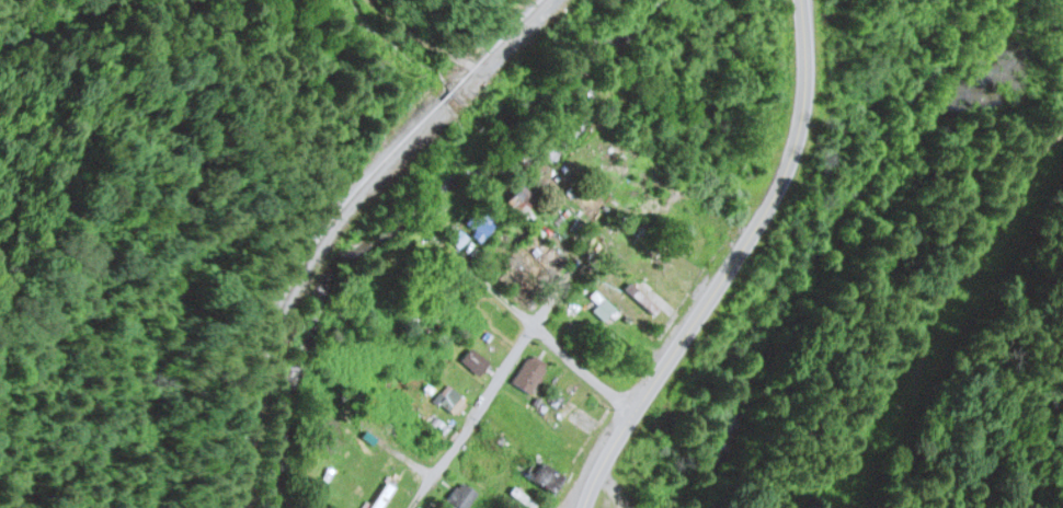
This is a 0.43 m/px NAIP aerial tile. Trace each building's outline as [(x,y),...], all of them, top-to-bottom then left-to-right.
[(509,208),(520,216),(534,198),(522,190),(509,208)] [(465,230),(479,243),(499,223),(485,209),(465,230)] [(587,302),(605,330),(618,322),(600,294),(587,302)] [(490,365),(471,350),(460,364),(480,379),(490,365)] [(546,371),(529,359),(512,384),(529,396),(546,371)] [(469,404),(448,387),(435,403),(456,420),(469,404)] [(524,477),(554,498),(565,481),(536,461),(524,477)] [(460,483),(448,503),(456,507),(470,507),(478,495),(460,483)]
